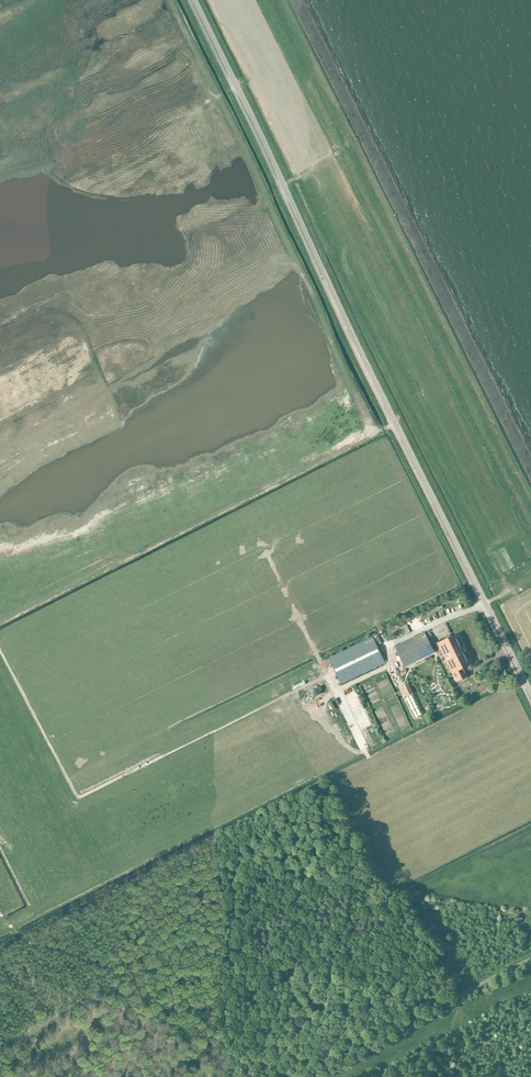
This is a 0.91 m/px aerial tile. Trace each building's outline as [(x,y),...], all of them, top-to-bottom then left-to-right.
[(508,433),(506,441),(512,443),(514,437),(510,436),(512,430),(502,427),(501,432),(508,433)] [(394,647),(404,667),(434,652),(425,632),(394,647)] [(445,640),(437,644),(453,677),(455,676),(457,681),(467,677),(463,668),(473,663),(459,633),(451,637),(450,635),(444,638),(445,640)] [(385,663),(377,646),(382,644),(378,637),(374,639),(373,637),(329,658),(341,683),(385,663)] [(411,717),(418,714),(414,703),(413,703),(409,694),(404,696),(409,706),(407,706),(411,717)]
